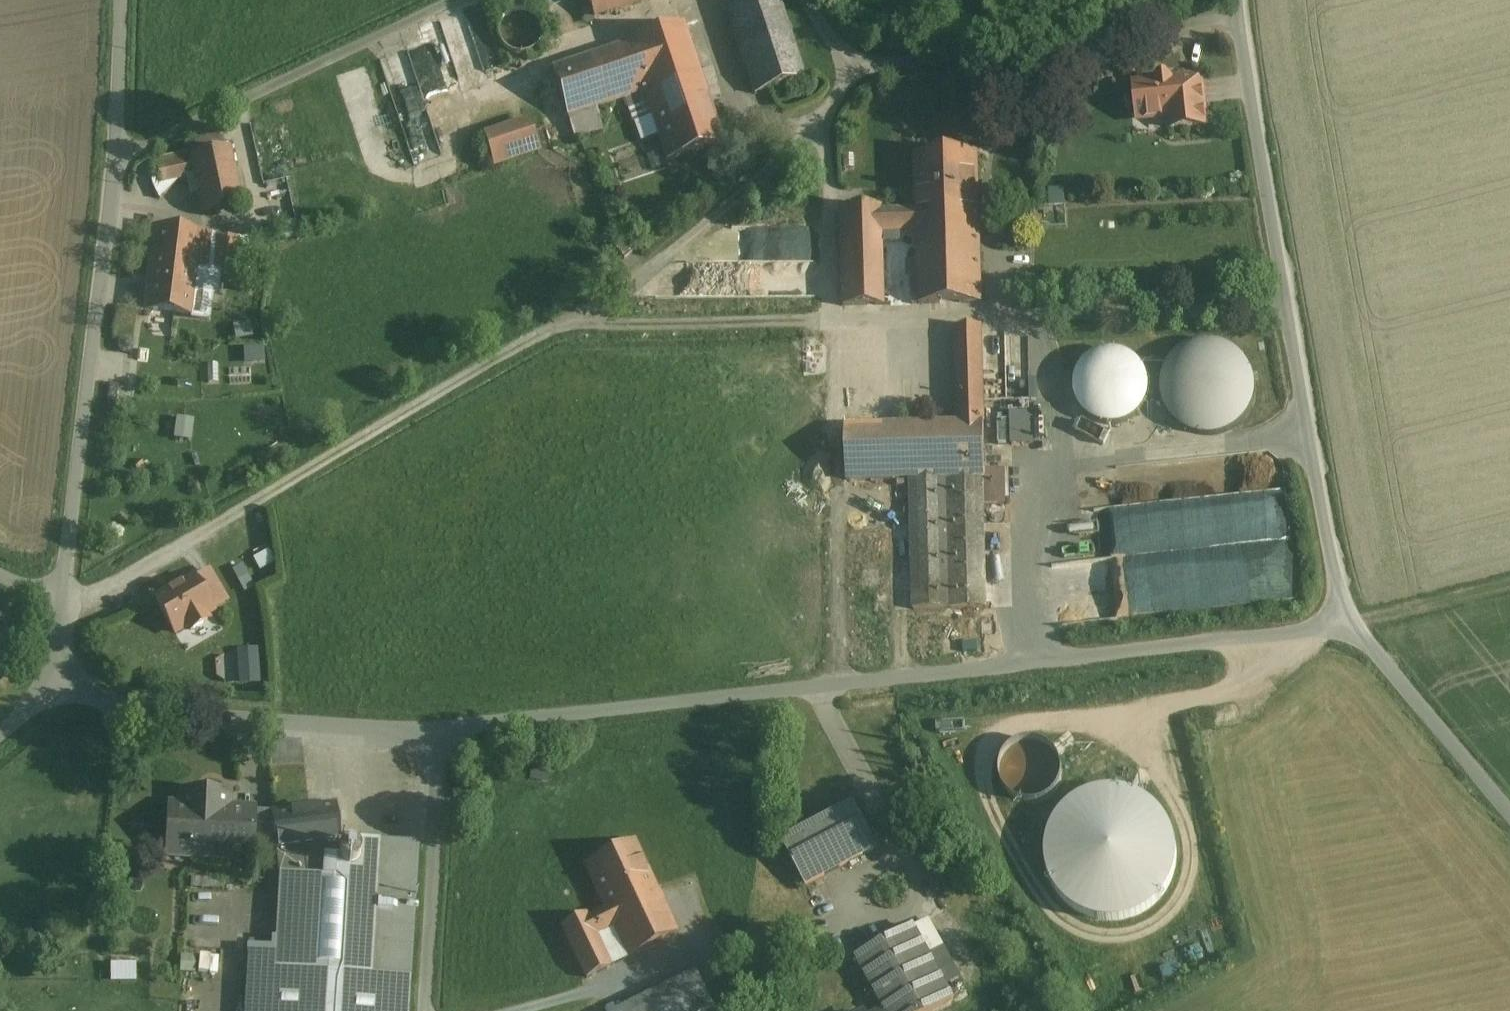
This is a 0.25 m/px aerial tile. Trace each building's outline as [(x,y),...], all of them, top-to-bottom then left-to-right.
[(593,19),(649,0),(587,0),(593,19)] [(726,10),(754,94),(803,78),(778,0),(758,0),(726,10)] [(508,13),(504,15),(502,18),(500,21),(498,25),(497,28),(497,32),(497,36),(498,39),(500,43),(502,46),(504,49),(507,51),(512,54),(517,55),(520,55),(524,55),(527,54),(531,52),(535,50),(538,47),(540,43),(542,39),(543,35),(543,32),(542,27),(541,23),(537,17),(534,14),(530,12),(524,10),(519,9),(515,10),(511,11),(508,13)] [(628,44),(551,70),(568,119),(645,92),(699,74),(698,73),(682,25),(628,43),(628,44)] [(711,69),(698,73),(699,74),(706,96),(719,92),(711,69)] [(699,74),(645,92),(668,161),(722,143),(706,96),(699,74)] [(1156,83),(1135,85),(1137,111),(1145,111),(1156,120),(1168,118),(1170,130),(1205,126),(1200,79),(1171,82),(1166,78),(1159,79),(1156,83)] [(525,117),(476,132),(487,167),(536,153),(525,117)] [(228,149),(158,164),(162,184),(194,177),(201,212),(240,204),(228,149)] [(910,202),(910,211),(916,211),(978,209),(976,154),(915,155),(916,201),(910,202)] [(917,233),(916,211),(910,211),(879,212),(879,208),(839,209),(841,307),(882,306),(880,234),(917,233)] [(978,209),(916,211),(917,233),(919,305),(980,303),(978,209)] [(214,237),(153,228),(150,256),(200,262),(201,249),(213,251),(214,237)] [(622,242),(614,249),(623,260),(632,253),(622,242)] [(211,270),(213,251),(201,249),(200,262),(199,268),(211,270)] [(197,291),(199,268),(200,262),(150,256),(147,284),(148,285),(145,309),(191,315),(194,291),(197,291)] [(878,330),(842,331),(847,481),(911,479),(948,478),(982,477),(984,477),(984,471),(983,403),(981,333),(981,327),(956,328),(958,425),(881,427),(878,330)] [(1173,356),(1167,365),(1163,373),(1161,381),(1160,389),(1161,396),(1162,401),(1163,405),(1167,414),(1173,422),(1181,429),(1190,433),(1200,436),(1211,437),(1221,435),(1230,431),(1239,425),(1246,418),(1251,409),(1254,399),(1255,389),(1254,379),(1251,369),(1246,360),(1239,353),(1230,347),(1221,343),(1210,342),(1200,342),(1190,345),(1181,350),(1173,356)] [(1143,368),(1140,364),(1134,358),(1126,354),(1118,351),(1109,351),(1100,353),(1092,356),(1085,361),(1080,368),(1076,376),(1074,384),(1074,393),(1076,402),(1080,409),(1086,416),(1093,421),(1101,425),(1109,426),(1118,425),(1127,423),(1134,418),(1140,412),(1145,405),(1147,399),(1148,394),(1149,386),(1147,378),(1145,373),(1143,368)] [(1167,365),(1140,364),(1143,368),(1145,373),(1147,378),(1149,386),(1148,394),(1147,399),(1145,405),(1163,405),(1162,401),(1161,396),(1160,389),(1161,381),(1163,373),(1167,365)] [(1033,414),(1021,414),(1021,415),(1022,445),(1034,445),(1033,414)] [(1022,445),(1021,415),(1011,415),(1012,448),(1022,447),(1022,445)] [(1003,470),(984,471),(984,477),(982,477),(983,506),(1004,506),(1003,470)] [(982,477),(948,478),(951,610),(986,609),(983,506),(982,477)] [(948,478),(911,479),(914,610),(951,610),(948,478)] [(1294,601),(1289,542),(1161,553),(1166,611),(1294,601)] [(242,564),(232,568),(240,591),(251,587),(242,564)] [(192,580),(155,602),(174,634),(187,627),(190,632),(207,622),(204,617),(211,613),(192,580)] [(1003,790),(1011,798),(1021,802),(1032,803),(1043,801),(1052,794),(1058,786),(1061,777),(1061,766),(1058,757),(1052,749),(1044,743),(1034,740),(1024,740),(1014,743),(1006,749),(1000,758),(997,769),(998,780),(1003,790)] [(1071,796),(1042,835),(1041,868),(1050,897),(1079,919),(1113,921),(1143,912),(1174,870),(1175,847),(1173,841),(1174,836),(1167,815),(1137,792),(1092,790),(1071,796)] [(250,847),(252,812),(249,811),(249,812),(211,811),(211,796),(184,795),(183,814),(170,814),(169,838),(189,839),(188,856),(209,857),(210,847),(250,849),(250,847)] [(339,843),(339,838),(335,805),(273,814),(273,813),(252,812),(250,847),(277,849),(278,851),(339,843)] [(878,849),(854,805),(782,844),(806,886),(878,849)] [(278,851),(280,884),(274,953),(247,954),(244,1010),(409,1010),(418,843),(339,838),(339,843),(278,851)] [(605,910),(607,915),(657,892),(634,843),(585,867),(605,910)] [(677,934),(657,892),(607,915),(613,927),(628,959),(677,934)] [(605,910),(587,919),(595,935),(613,927),(607,915),(605,910)] [(610,968),(595,935),(587,919),(585,914),(561,927),(586,979),(610,968)] [(882,1010),(941,1010),(952,1005),(910,928),(854,960),(882,1010)] [(695,971),(614,1010),(706,1010),(714,1007),(695,971)]
